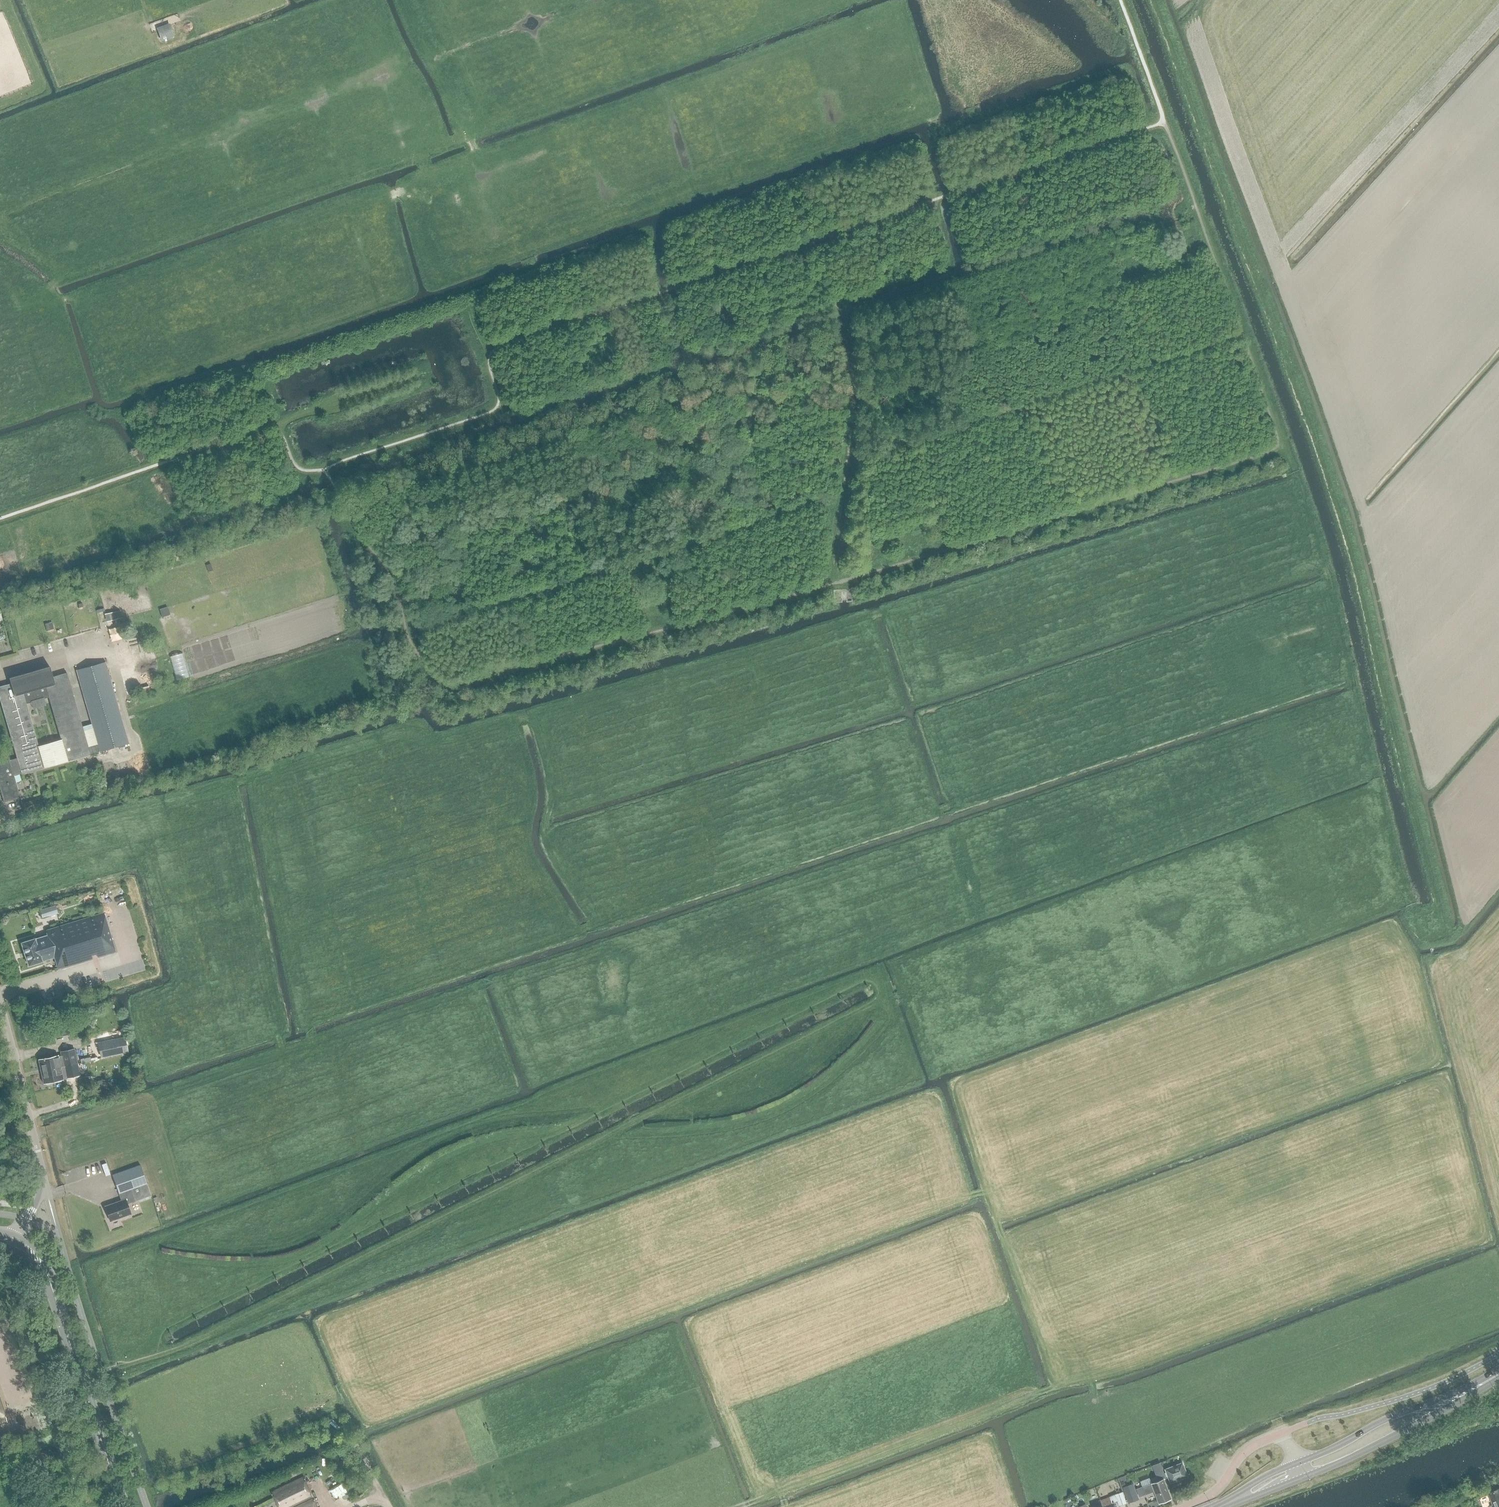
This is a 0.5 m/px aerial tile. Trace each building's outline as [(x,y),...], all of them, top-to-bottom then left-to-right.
[(170,27),(158,31),(161,40),(173,36),(170,27)] [(97,744),(87,747),(89,754),(128,743),(105,662),(76,670),(97,744)] [(13,776),(13,775),(20,773),(20,774),(74,759),(89,755),(89,754),(87,747),(66,673),(52,677),(48,665),(9,676),(12,688),(0,692),(0,701),(16,758),(9,761),(9,759),(0,762),(0,780),(11,776),(13,776)] [(0,780),(0,791),(3,802),(19,798),(15,781),(12,782),(11,776),(0,780)] [(21,803),(23,811),(38,807),(35,799),(21,803)] [(55,905),(45,907),(48,916),(57,913),(55,905)] [(100,916),(47,932),(48,935),(43,937),(21,943),(28,965),(54,958),(57,968),(110,952),(100,916)] [(125,1053),(125,1054),(127,1053),(124,1037),(99,1042),(102,1058),(125,1053)] [(39,1059),(41,1071),(77,1064),(74,1053),(60,1056),(61,1058),(59,1058),(58,1055),(39,1059)] [(44,1083),(79,1075),(77,1064),(41,1071),(44,1083)] [(98,1094),(108,1092),(106,1082),(95,1084),(98,1094)] [(140,1165),(112,1175),(121,1201),(104,1207),(110,1221),(130,1214),(127,1204),(136,1201),(131,1189),(147,1184),(140,1165)] [(1186,1476),(1181,1463),(1166,1470),(1170,1482),(1186,1476)] [(307,1483),(304,1476),(271,1492),(278,1506),(318,1506),(314,1499),(307,1483)] [(1159,1503),(1170,1499),(1162,1479),(1142,1487),(1145,1495),(1155,1491),(1159,1503)] [(1133,1483),(1122,1487),(1128,1503),(1138,1499),(1133,1483)] [(1487,1493),(1491,1505),(1490,1506),(1498,1506),(1498,1489),(1487,1493)] [(1099,1500),(1102,1506),(1115,1506),(1113,1502),(1116,1501),(1118,1506),(1126,1503),(1122,1492),(1099,1500)]
